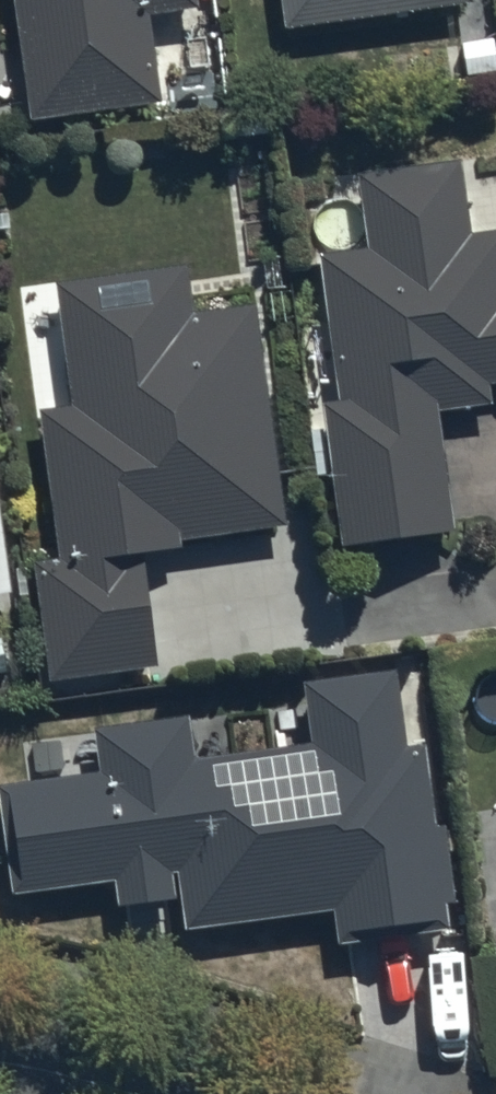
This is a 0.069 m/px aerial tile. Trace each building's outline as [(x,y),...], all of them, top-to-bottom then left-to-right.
[(194,0),(13,0),(31,136),(156,120),(144,31),(198,24),(194,0)] [(279,42),(473,17),(471,0),(273,0),(279,42)] [(458,174),(355,187),(365,262),(321,268),(341,419),(320,422),(339,570),(455,554),(438,422),(488,415),(485,399),(495,398),(495,245),(470,248),(458,174)] [(192,331),(185,281),(55,300),(72,424),(42,428),(62,571),(34,575),(50,690),(153,676),(139,576),(183,570),(181,556),(285,541),(254,322),(192,331)] [(14,614),(0,522),(0,616),(14,614)] [(404,766),(391,690),(302,701),(309,761),(192,775),(187,733),(97,744),(102,789),(1,801),(15,911),(112,899),(115,929),(176,922),(179,947),(331,928),(335,962),(447,948),(444,921),(450,920),(441,843),(432,844),(422,764),(404,766)]
